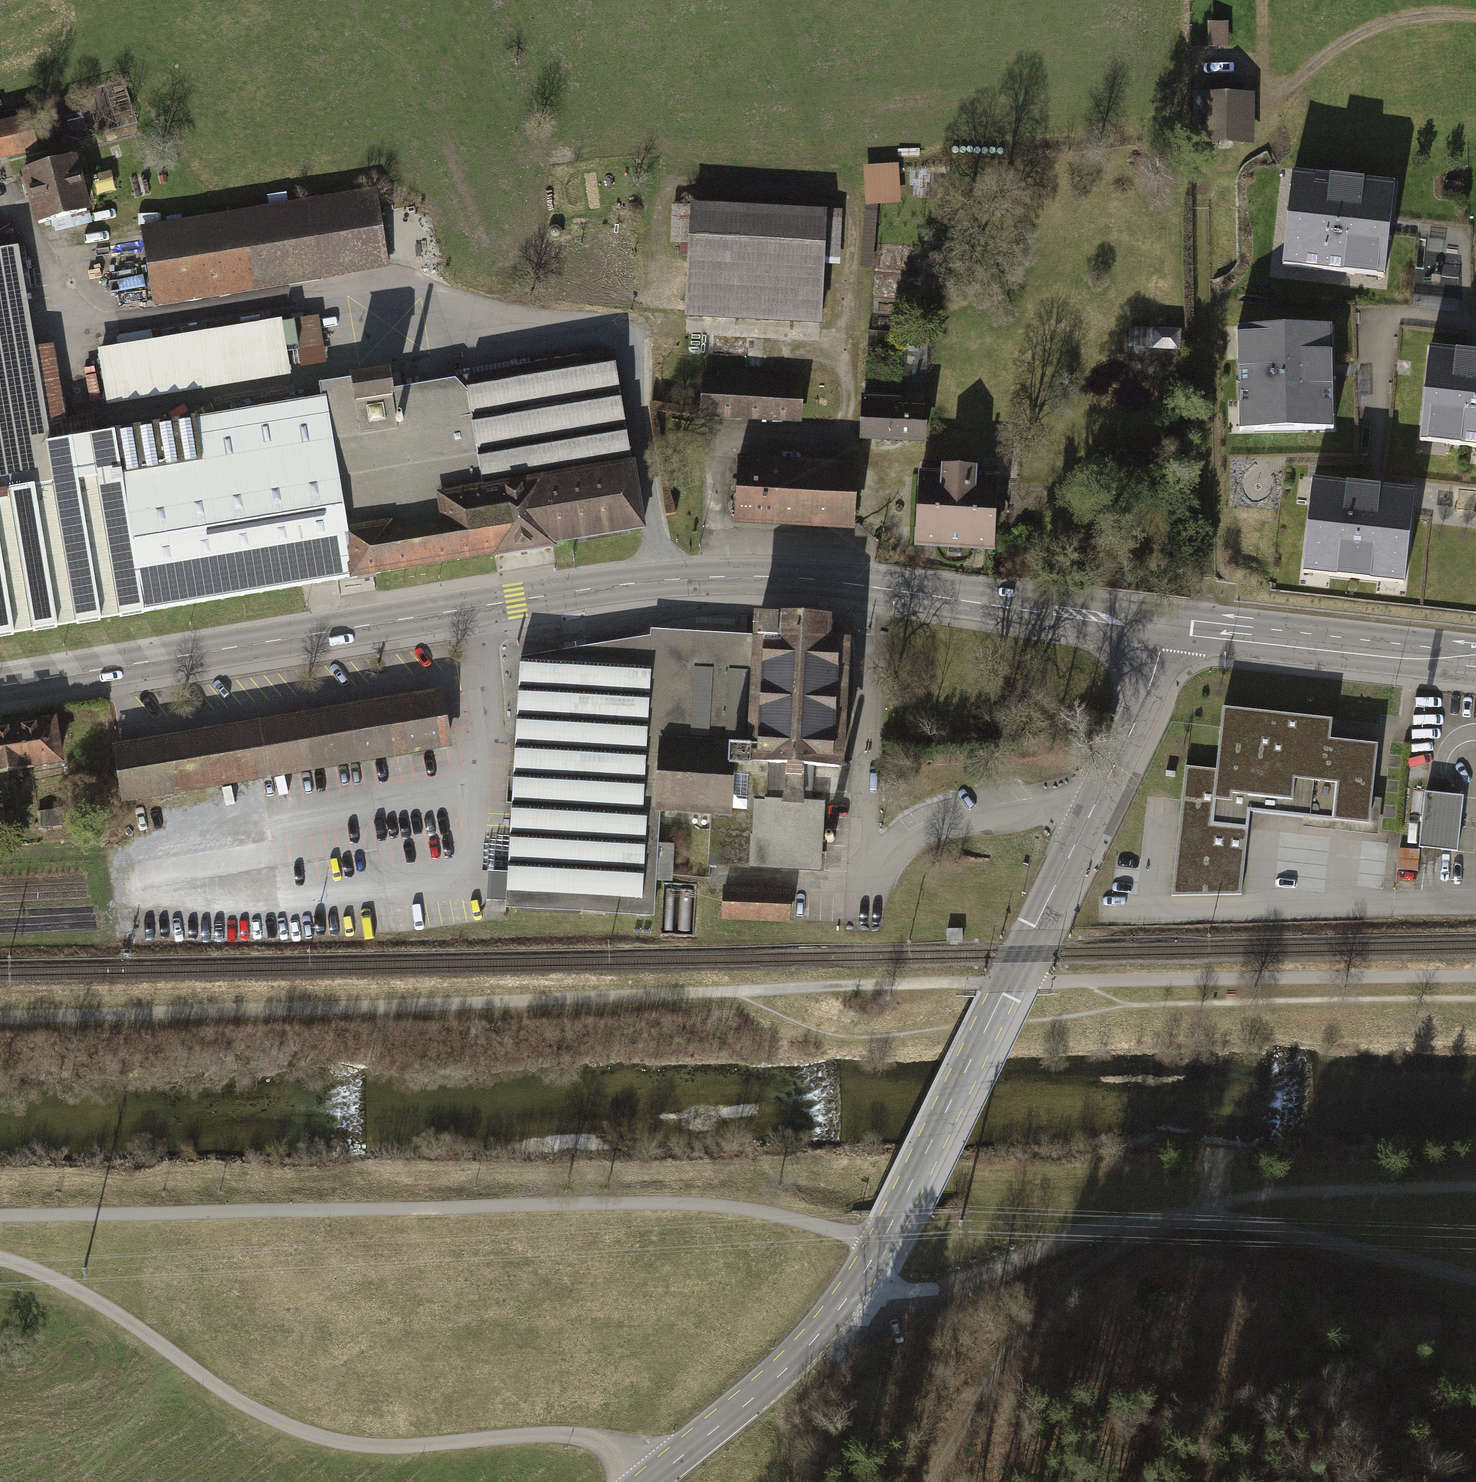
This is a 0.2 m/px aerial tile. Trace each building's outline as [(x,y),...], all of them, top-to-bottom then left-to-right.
[(1227,20),(1207,21),(1207,46),(1228,45),(1227,20)] [(1207,81),(1207,90),(1242,91),(1242,81),(1207,81)] [(1204,141),(1204,90),(1193,90),(1193,141),(1204,141)] [(1207,90),(1204,90),(1204,141),(1253,141),(1254,91),(1242,91),(1207,90)] [(38,153),(29,117),(0,124),(0,162),(38,153)] [(76,162),(23,177),(38,229),(90,214),(76,162)] [(897,162),(863,165),(865,204),(877,203),(900,201),(897,162)] [(1394,182),(1293,170),(1282,262),(1384,273),(1389,224),(1394,182)] [(376,190),(139,229),(152,307),(389,268),(376,190)] [(827,205),(690,199),(690,202),(688,242),(685,313),(821,320),(824,262),(826,207),(827,205)] [(688,242),(690,202),(672,202),(671,241),(688,242)] [(865,204),(859,265),(871,267),(877,203),(865,204)] [(842,208),(826,207),(824,262),(840,263),(842,208)] [(1443,239),(1428,238),(1427,250),(1442,251),(1443,239)] [(19,239),(0,242),(0,495),(59,485),(52,444),(19,239)] [(319,317),(295,321),(300,352),(324,348),(319,317)] [(118,348),(98,351),(107,408),(292,378),(283,320),(153,341),(152,331),(117,337),(118,348)] [(1330,369),(1329,320),(1236,322),(1239,424),(1331,422),(1330,369)] [(1181,328),(1128,326),(1127,346),(1180,348),(1181,328)] [(1431,343),(1420,434),(1475,441),(1475,348),(1431,343)] [(645,536),(614,352),(394,388),(392,375),(327,386),(329,398),(360,583),(645,536)] [(717,374),(703,373),(701,413),(801,419),(804,380),(800,379),(800,374),(717,369),(717,374)] [(898,396),(860,394),(857,438),(920,441),(922,403),(898,402),(898,396)] [(329,398),(52,444),(59,485),(0,495),(0,642),(360,583),(329,398)] [(857,460),(739,454),(735,519),(854,524),(857,460)] [(936,471),(916,470),(911,544),(990,549),(994,475),(973,474),(974,465),(937,462),(936,471)] [(1373,483),(1311,476),(1301,567),(1402,579),(1413,487),(1373,483)] [(648,640),(521,660),(516,753),(508,910),(653,920),(656,884),(672,885),(674,847),(658,846),(661,814),(711,819),(731,820),(735,766),(767,768),(787,759),(814,763),(843,764),(851,633),(830,630),(831,611),(755,615),(754,636),(651,630),(648,640)] [(734,619),(696,617),(696,626),(734,628),(734,619)] [(442,692),(111,746),(121,805),(452,752),(442,692)] [(1212,799),(1210,822),(1249,826),(1250,810),(1367,822),(1376,744),(1330,739),(1332,719),(1221,707),(1215,767),(1186,764),(1182,797),(1212,799)] [(61,721),(22,727),(29,775),(68,769),(61,721)] [(0,730),(0,779),(29,775),(22,727),(0,730)] [(731,820),(711,819),(708,863),(820,870),(824,799),(811,799),(814,763),(787,759),(783,803),(765,802),(767,768),(735,766),(731,820)] [(1456,850),(1462,795),(1439,792),(1425,791),(1419,845),(1433,847),(1456,850)] [(1182,797),(1179,832),(1207,834),(1205,859),(1245,862),(1249,826),(1210,822),(1212,799),(1182,797)] [(62,806),(41,809),(43,825),(64,822),(62,806)] [(1179,832),(1170,894),(1240,893),(1245,862),(1205,859),(1207,834),(1179,832)] [(1419,848),(1399,848),(1398,869),(1418,870),(1419,848)] [(790,888),(723,885),(722,918),(789,921),(790,888)]
